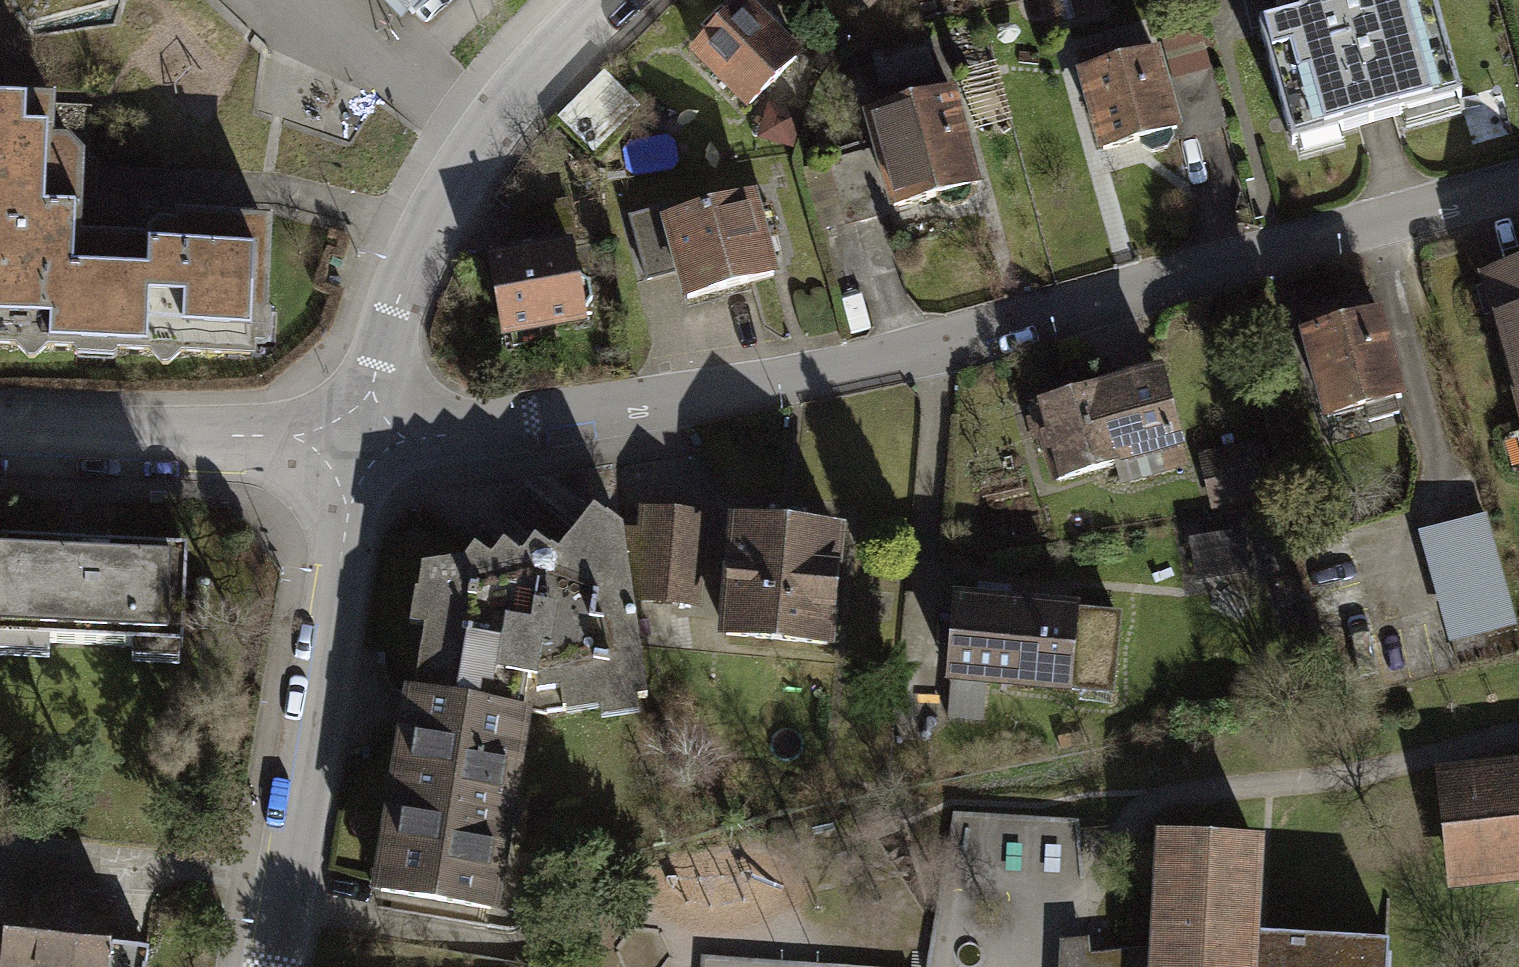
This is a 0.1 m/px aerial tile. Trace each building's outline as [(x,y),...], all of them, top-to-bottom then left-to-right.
[(429,44),(476,0),(385,0),(429,44)] [(1284,145),(1451,98),(1424,0),(1265,0),(1268,12),(1289,7),(1290,14),(1250,25),(1284,145)] [(733,1),(685,49),(740,104),(788,57),(733,1)] [(1070,56),(1095,150),(1130,140),(1132,146),(1168,136),(1145,52),(1109,62),(1104,46),(1070,56)] [(861,113),(887,207),(969,184),(943,90),(861,113)] [(242,352),(243,311),(253,311),(256,226),(174,224),(174,233),(153,232),(153,247),(65,244),(68,158),(56,157),(57,145),(38,144),(39,102),(0,101),(0,344),(242,352)] [(679,297),(764,274),(743,196),(657,219),(679,297)] [(494,330),(575,316),(562,245),(482,259),(494,330)] [(1518,422),(1518,266),(1478,277),(1518,422)] [(1294,332),(1317,416),(1355,406),(1359,420),(1390,412),(1386,398),(1391,396),(1369,312),(1331,322),(1327,306),(1295,315),(1299,331),(1294,332)] [(1027,406),(1048,479),(1112,461),(1117,480),(1176,463),(1151,371),(1027,406)] [(1214,506),(1270,498),(1261,441),(1206,449),(1214,506)] [(1178,471),(1181,497),(1210,493),(1207,467),(1178,471)] [(647,531),(642,597),(692,601),(699,514),(649,510),(647,531)] [(727,635),(827,644),(837,534),(806,531),(807,515),(771,511),(770,527),(736,524),(727,635)] [(414,693),(522,713),(546,716),(549,712),(648,699),(633,596),(642,597),(647,531),(623,529),(607,517),(571,565),(552,551),(538,568),(522,555),(508,571),(492,559),(479,576),(464,564),(435,566),(414,693)] [(1478,518),(1418,534),(1455,665),(1514,649),(1478,518)] [(1183,539),(1189,577),(1238,571),(1232,532),(1183,539)] [(173,649),(177,551),(0,544),(0,641),(173,649)] [(1106,612),(949,600),(943,678),(1100,689),(1106,612)] [(379,891),(490,909),(522,713),(414,693),(414,697),(418,697),(412,728),(407,728),(399,780),(403,780),(400,805),(394,805),(386,856),(391,857),(385,888),(380,887),(379,891)] [(1459,879),(1518,872),(1518,771),(1448,779),(1459,879)] [(1164,839),(1158,948),(1126,950),(1126,952),(1087,955),(1088,966),(1387,966),(1388,943),(1251,935),(1255,846),(1164,839)] [(138,946),(98,943),(101,906),(69,903),(70,887),(32,884),(30,900),(0,897),(0,966),(136,966),(138,946)]
